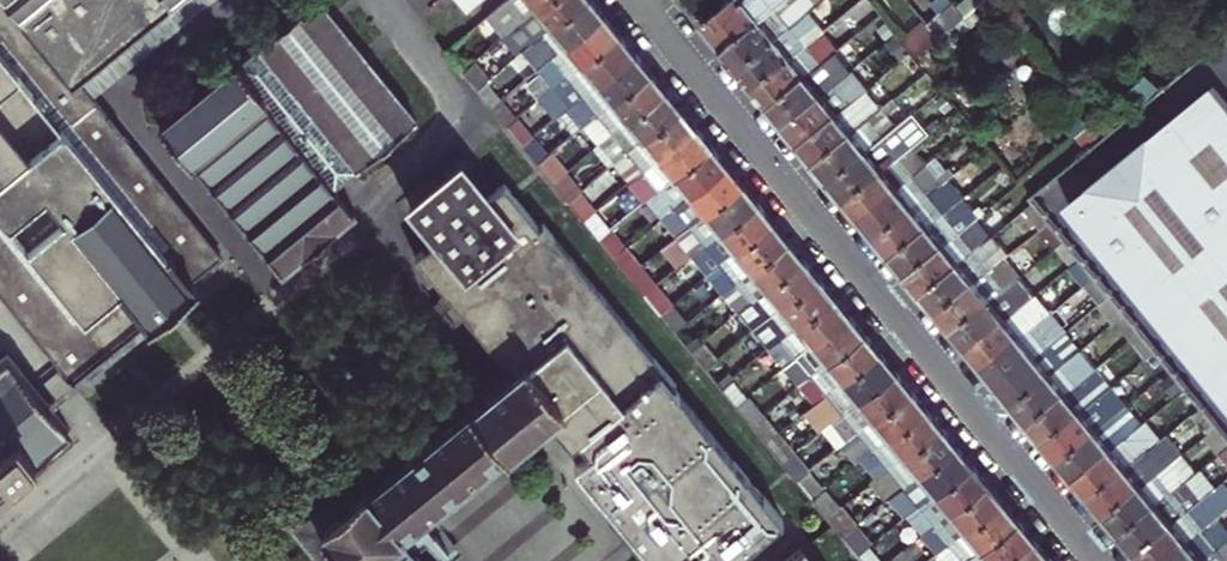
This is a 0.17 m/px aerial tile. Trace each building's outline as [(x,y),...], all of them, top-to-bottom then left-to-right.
[(112,118),(93,95),(89,90),(75,101),(68,92),(82,81),(180,0),(0,0),(0,211),(112,118)] [(82,81),(89,90),(93,95),(208,0),(180,0),(82,81)] [(316,0),(310,0),(255,46),(256,48),(234,66),(233,64),(227,68),(228,70),(211,84),(210,83),(203,88),(205,89),(187,104),(186,102),(180,108),(180,109),(164,122),(163,121),(156,127),(187,165),(188,164),(190,166),(192,165),(206,182),(204,183),(207,187),(209,185),(224,203),(222,205),(225,209),(227,207),(242,225),(240,227),(243,231),(245,229),(260,247),(259,248),(262,252),(263,251),(278,268),(277,269),(280,273),(303,255),(304,257),(334,231),(333,230),(355,212),(352,209),(350,209),(335,191),(337,190),(333,185),(355,167),(356,168),(415,118),(316,0)] [(485,15),(501,34),(505,31),(542,0),(504,0),(485,15)] [(505,31),(520,49),(581,0),(542,0),(505,31)] [(590,0),(581,0),(520,49),(535,68),(541,64),(550,57),(601,14),(590,0)] [(724,51),(776,8),(787,0),(728,0),(723,4),(722,10),(703,25),(724,51)] [(956,8),(964,17),(985,0),(966,0),(956,8)] [(740,71),(792,29),(776,8),(724,51),(740,71)] [(956,8),(932,28),(939,37),(964,17),(956,8)] [(550,57),(565,76),(617,34),(601,14),(550,57)] [(807,16),(804,19),(808,24),(812,21),(807,16)] [(740,71),(756,89),(807,47),(792,29),(740,71)] [(580,94),(632,51),(617,34),(565,76),(580,94)] [(822,34),(818,37),(823,43),(827,40),(822,34)] [(770,107),(822,64),(807,47),(756,89),(770,107)] [(647,70),(632,51),(580,94),(596,113),(647,70)] [(546,70),(540,74),(551,88),(565,76),(550,57),(541,64),(546,70)] [(486,77),(471,59),(459,68),(474,86),(486,77)] [(770,107),(786,126),(839,83),(823,63),(822,64),(770,107)] [(546,70),(541,64),(535,68),(540,74),(546,70)] [(842,73),(845,77),(851,73),(848,68),(842,73)] [(611,131),(663,89),(647,70),(596,113),(611,131)] [(855,77),(851,73),(845,77),(849,83),(855,77)] [(551,88),(561,100),(567,96),(571,101),(580,94),(565,76),(551,88)] [(89,90),(82,81),(68,92),(75,101),(89,90)] [(800,144),(853,101),(839,83),(786,126),(800,144)] [(1068,205),(1226,400),(1226,105),(1213,87),(1068,205)] [(677,107),(663,89),(611,131),(626,150),(677,107)] [(580,94),(571,101),(575,106),(570,111),(581,125),(596,113),(580,94)] [(565,106),(571,101),(567,96),(561,100),(562,102),(561,103),(563,106),(564,104),(565,106)] [(575,106),(571,101),(565,106),(570,111),(575,106)] [(800,144),(816,163),(869,119),(853,101),(800,144)] [(875,114),(881,109),(878,105),(872,109),(875,114)] [(693,126),(677,107),(626,150),(641,168),(693,126)] [(832,182),(884,140),(898,128),(881,109),(875,114),(869,119),(816,163),(832,182)] [(581,125),(593,140),(599,135),(602,138),(611,131),(596,113),(581,125)] [(0,211),(0,292),(73,381),(146,321),(150,326),(198,287),(192,279),(222,254),(112,118),(0,211)] [(693,126),(641,168),(657,187),(708,145),(693,126)] [(607,144),(601,149),(611,161),(626,150),(611,131),(602,138),(603,139),(607,144)] [(597,144),(603,139),(602,138),(599,135),(593,140),(594,141),(593,142),(595,144),(596,144),(597,144)] [(607,144),(603,139),(597,144),(601,149),(607,144)] [(832,182),(847,200),(899,158),(884,140),(832,182)] [(902,147),(906,152),(912,146),(908,142),(902,147)] [(724,165),(708,145),(657,187),(643,199),(659,219),(665,214),(672,207),(724,165)] [(912,146),(906,152),(911,157),(917,152),(912,146)] [(628,171),(632,175),(641,168),(626,150),(611,161),(623,175),(628,171)] [(899,158),(847,200),(862,219),(914,176),(899,158)] [(411,552),(402,541),(399,537),(501,453),(503,455),(549,418),(572,446),(579,440),(597,461),(590,467),(623,507),(615,514),(608,520),(642,560),(731,560),(733,559),(783,519),(674,386),(677,384),(544,222),(540,225),(505,182),(489,195),(462,162),(411,204),(438,237),(416,255),(447,292),(454,302),(513,373),(467,410),(467,411),(366,495),(360,490),(353,496),(320,523),(324,529),(319,533),(327,543),(322,547),(333,560),(418,560),(411,552)] [(724,165),(672,207),(687,226),(739,183),(724,165)] [(862,219),(877,238),(929,194),(936,189),(942,184),(955,174),(951,169),(939,178),(928,165),(914,176),(862,219)] [(636,181),(631,185),(642,199),(643,199),(657,187),(641,168),(632,175),(636,181)] [(625,179),(626,181),(632,175),(628,171),(623,175),(622,175),(623,177),(622,179),(624,181),(625,179)] [(632,175),(626,181),(630,185),(631,185),(636,181),(632,175)] [(755,201),(739,183),(687,226),(702,244),(755,201)] [(942,184),(936,189),(940,194),(947,189),(942,184)] [(892,256),(944,213),(929,194),(877,238),(892,256)] [(755,201),(702,244),(718,263),(769,220),(755,201)] [(892,256),(908,275),(960,233),(944,213),(892,256)] [(665,214),(659,219),(663,224),(669,219),(665,214)] [(962,220),(967,227),(972,222),(968,216),(962,220)] [(784,238),(769,220),(718,263),(732,281),(784,238)] [(977,227),(972,222),(967,227),(971,232),(977,227)] [(908,275),(923,293),(974,251),(975,251),(960,233),(908,275)] [(799,256),(784,238),(732,281),(748,299),(799,256)] [(684,250),(689,255),(695,250),(691,245),(684,250)] [(699,255),(695,250),(689,255),(693,261),(699,255)] [(938,312),(989,270),(974,251),(923,293),(938,312)] [(998,263),(1003,259),(1000,255),(994,259),(998,263)] [(799,256),(748,299),(763,318),(815,275),(799,256)] [(1008,265),(1003,259),(998,263),(1002,269),(1008,265)] [(938,312),(953,331),(1004,289),(989,270),(938,312)] [(830,294),(815,275),(763,318),(778,336),(830,294)] [(718,292),(725,287),(720,282),(714,286),(718,292)] [(729,293),(725,287),(718,292),(723,298),(729,293)] [(969,349),(1020,307),(1004,289),(953,331),(969,349)] [(1028,300),(1034,295),(1030,290),(1025,295),(1028,300)] [(454,302),(447,292),(432,305),(439,314),(454,302)] [(830,294),(778,336),(793,355),(845,312),(830,294)] [(969,349),(984,368),(1035,326),(1049,314),(1034,295),(1028,300),(1020,307),(969,349)] [(861,331),(845,312),(793,355),(809,374),(861,331)] [(751,320),(745,324),(749,330),(755,324),(751,320)] [(381,364),(346,321),(298,360),(333,404),(381,364)] [(759,330),(755,324),(749,330),(753,335),(759,330)] [(1035,326),(984,368),(999,386),(1050,345),(1035,326)] [(1060,328),(1055,332),(1059,337),(1064,333),(1060,328)] [(824,393),(876,350),(861,331),(809,374),(824,393)] [(1068,338),(1064,333),(1059,337),(1063,342),(1068,338)] [(999,386),(1015,405),(1065,364),(1050,345),(999,386)] [(892,369),(876,350),(824,393),(839,411),(892,369)] [(66,429),(4,355),(0,358),(0,484),(66,429)] [(781,356),(775,361),(779,366),(785,362),(781,356)] [(790,368),(785,362),(779,366),(784,372),(790,368)] [(1029,423),(1080,381),(1065,364),(1015,405),(1029,423)] [(1091,364),(1085,369),(1089,374),(1095,370),(1091,364)] [(907,388),(892,369),(839,411),(855,431),(907,388)] [(1099,374),(1095,370),(1089,374),(1094,379),(1099,374)] [(1029,423),(1045,442),(1096,400),(1080,381),(1029,423)] [(871,449),(923,407),(907,388),(855,431),(871,449)] [(814,393),(807,399),(811,404),(818,398),(814,393)] [(822,404),(818,398),(811,404),(815,409),(822,404)] [(1060,460),(1111,418),(1096,400),(1045,442),(1060,460)] [(1119,411),(1125,406),(1121,401),(1115,406),(1119,411)] [(1130,412),(1125,406),(1119,411),(1124,416),(1130,412)] [(937,425),(923,407),(871,449),(858,460),(873,478),(937,425)] [(1060,460),(1076,480),(1127,437),(1111,418),(1060,460)] [(937,425),(873,478),(888,498),(901,487),(953,445),(937,425)] [(845,431),(839,437),(842,441),(849,436),(845,431)] [(853,441),(849,436),(842,441),(846,446),(853,441)] [(1090,497),(1146,451),(1140,444),(1135,447),(1127,437),(1076,480),(1090,497)] [(916,506),(968,463),(953,445),(901,487),(916,506)] [(1090,497),(1106,516),(1157,474),(1147,463),(1152,459),(1146,451),(1090,497)] [(590,453),(575,465),(615,514),(623,507),(590,467),(597,461),(590,453)] [(968,463),(916,506),(931,524),(984,482),(968,463)] [(1121,535),(1177,489),(1171,481),(1165,486),(1157,474),(1106,516),(1121,535)] [(999,500),(984,482),(931,524),(947,543),(999,500)] [(322,547),(327,543),(319,533),(324,529),(320,523),(353,496),(343,483),(292,525),(321,560),(333,560),(322,547)] [(1121,535),(1136,554),(1187,511),(1199,501),(1184,483),(1177,489),(1121,535)] [(947,543),(961,560),(963,560),(1014,519),(999,500),(947,543)] [(903,516),(910,511),(906,506),(899,510),(903,516)] [(913,515),(910,511),(903,516),(907,520),(913,515)] [(1136,554),(1142,560),(1165,560),(1208,525),(1202,518),(1196,522),(1187,511),(1136,554)] [(1218,548),(1226,540),(1226,529),(1217,517),(1208,525),(1165,560),(1202,560),(1218,548)] [(1014,519),(963,560),(1001,560),(1029,538),(1014,519)] [(422,524),(402,541),(411,552),(424,542),(439,560),(450,560),(460,554),(440,529),(432,535),(422,524)] [(1044,556),(1029,538),(1001,560),(1038,560),(1044,556)] [(936,543),(930,549),(934,554),(941,548),(936,543)] [(801,548),(785,560),(812,560),(801,548)] [(944,553),(941,548),(934,554),(938,558),(944,553)] [(1226,560),(1218,548),(1202,560),(1226,560),(1226,559),(1226,560)]
